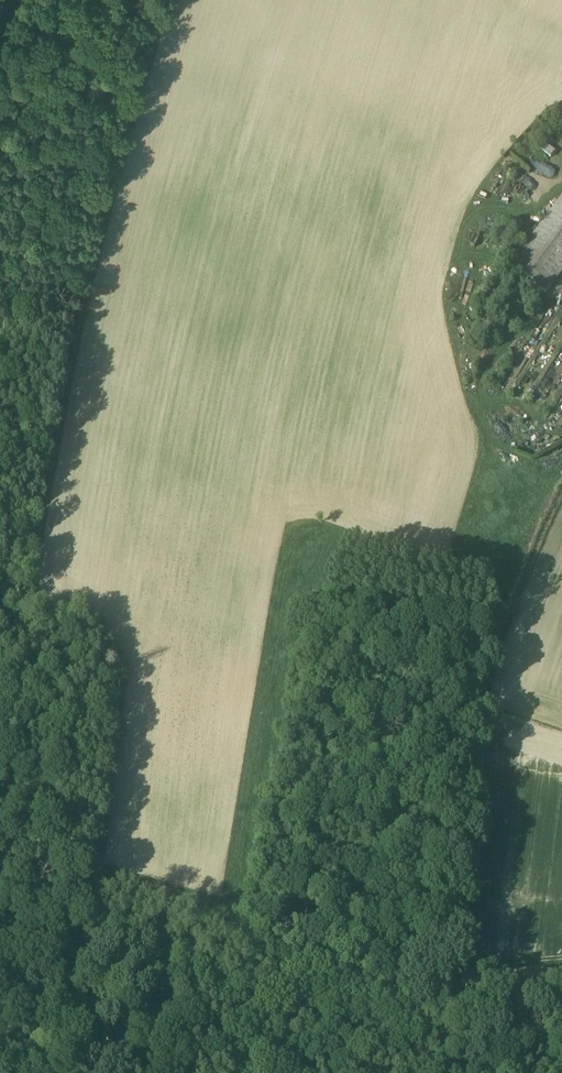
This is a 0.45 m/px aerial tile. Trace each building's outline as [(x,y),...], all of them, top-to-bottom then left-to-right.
[(535,160),(532,170),(554,177),(557,167),(535,160)] [(509,266),(546,293),(561,271),(561,196),(509,266)]
